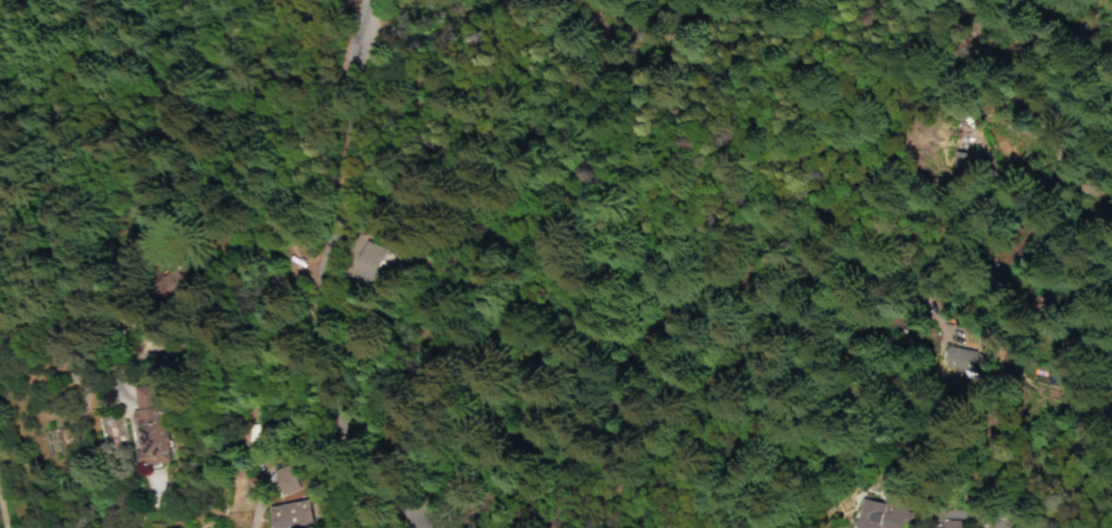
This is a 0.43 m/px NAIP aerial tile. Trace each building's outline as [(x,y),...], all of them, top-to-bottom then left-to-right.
[(369,282),(382,246),(360,238),(347,274),(369,282)] [(131,386),(134,411),(132,411),(139,465),(169,462),(161,402),(153,403),(151,383),(131,386)] [(268,470),(273,482),(271,483),(276,495),(296,486),(285,463),(268,470)] [(901,508),(852,495),(844,527),(895,527),(901,508)] [(273,527),(288,527),(312,523),(307,498),(268,506),(273,527)]
